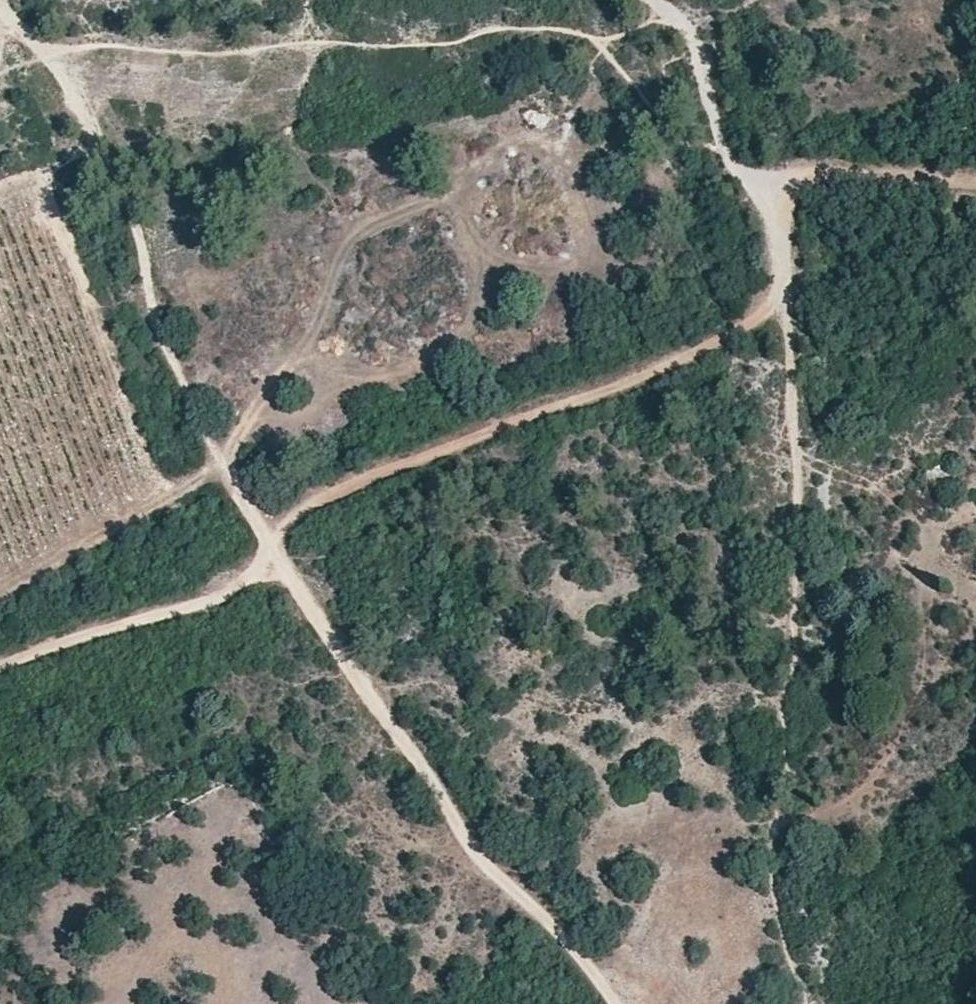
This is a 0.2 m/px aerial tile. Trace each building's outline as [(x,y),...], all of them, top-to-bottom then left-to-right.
[(486,817),(488,817),(497,812),(496,810),(490,802),(477,811),(483,819),(486,817)] [(516,808),(511,802),(496,810),(502,817),(516,808)]
